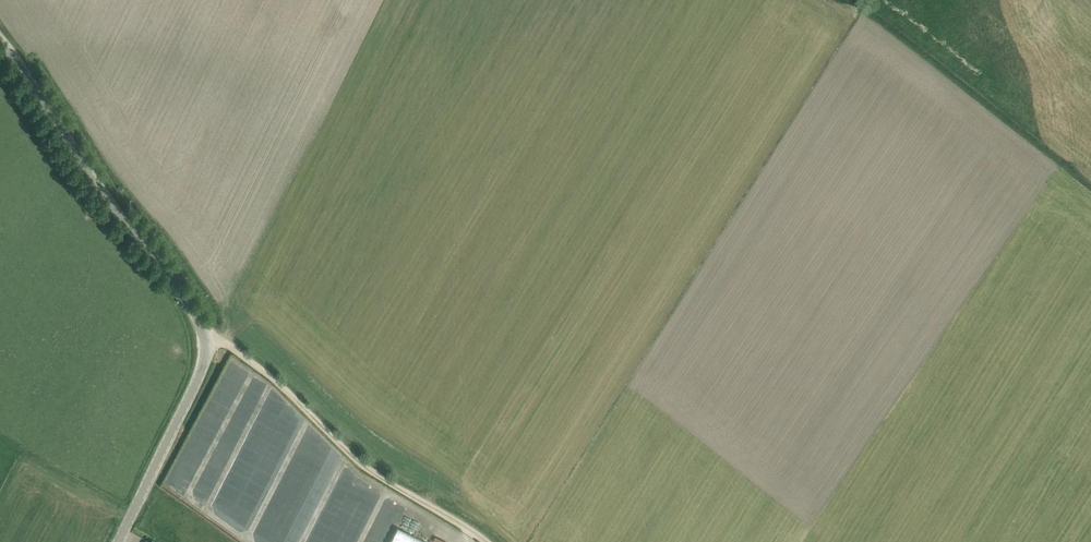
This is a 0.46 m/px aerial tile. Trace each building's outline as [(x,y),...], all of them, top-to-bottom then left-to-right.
[(398,529),(391,541),(425,541),(398,529)]
